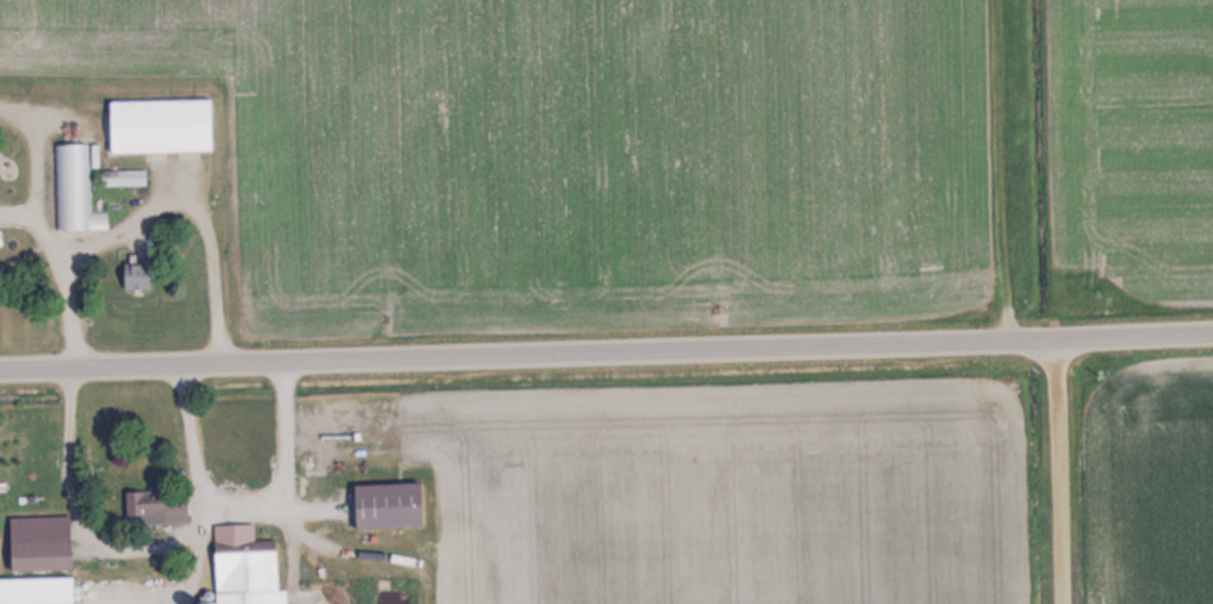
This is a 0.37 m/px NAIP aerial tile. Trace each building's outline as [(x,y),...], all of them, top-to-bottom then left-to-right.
[(210,151),(210,99),(106,101),(107,153),(210,151)] [(90,211),(89,143),(56,144),(58,229),(108,229),(107,210),(90,211)] [(145,185),(145,170),(100,170),(100,185),(145,185)] [(149,262),(122,262),(122,290),(149,290),(149,262)] [(351,527),(419,525),(418,481),(350,483),(351,527)] [(138,522),(187,522),(187,489),(124,489),(124,515),(138,515),(138,522)] [(289,588),(275,588),(274,539),(253,539),(253,523),(212,524),(213,603),(289,603),(289,588)] [(71,567),(71,543),(10,543),(10,567),(71,567)] [(71,574),(0,577),(0,603),(55,603),(72,603),(71,574)]
